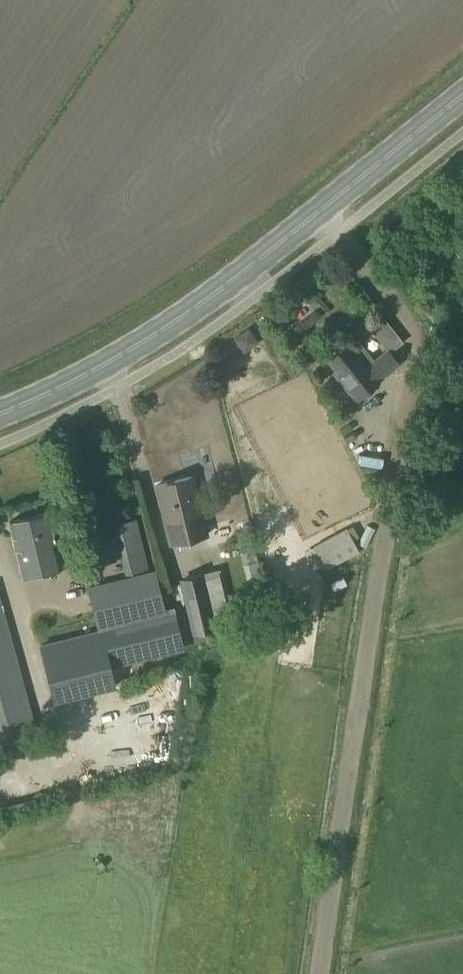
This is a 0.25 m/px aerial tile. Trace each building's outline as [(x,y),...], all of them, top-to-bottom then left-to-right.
[(434,304),(425,311),(435,323),(443,316),(434,304)] [(388,325),(375,336),(387,350),(394,344),(396,346),(400,342),(398,340),(400,339),(388,325)] [(345,346),(326,361),(337,375),(334,377),(340,383),(354,401),(397,366),(386,352),(374,362),(364,369),(358,361),(367,354),(355,338),(345,346)] [(193,477),(158,486),(172,544),(207,536),(193,477)] [(47,512),(9,521),(22,577),(60,568),(47,512)] [(331,570),(363,552),(352,531),(320,548),(331,570)] [(253,550),(238,554),(246,580),(250,579),(256,603),(267,600),(253,550)] [(219,569),(203,573),(204,577),(213,614),(229,611),(219,569)] [(153,571),(87,587),(98,630),(164,614),(153,571)] [(204,577),(182,582),(194,634),(216,628),(213,614),(204,577)] [(37,734),(0,600),(0,744),(37,734)] [(98,630),(38,645),(47,679),(49,678),(89,668),(182,644),(173,611),(164,614),(98,630)] [(49,678),(47,679),(53,704),(115,688),(109,663),(89,668),(49,678)]
